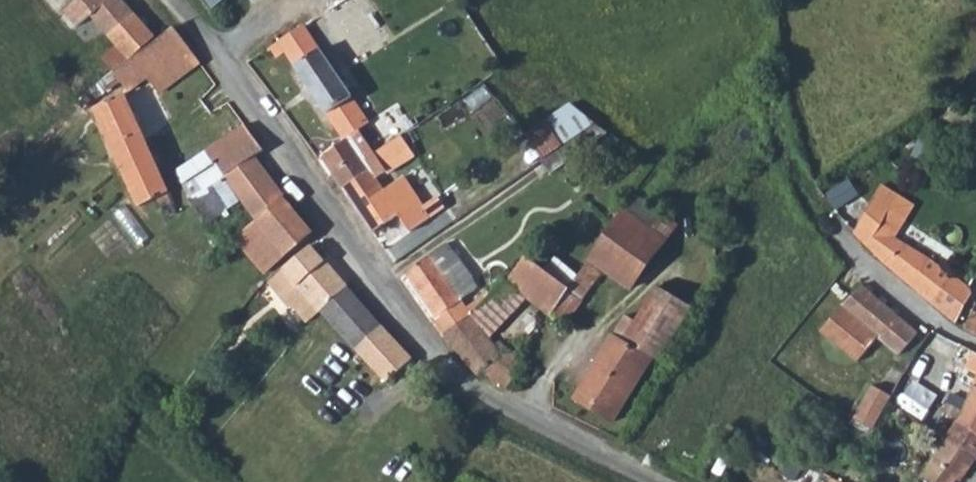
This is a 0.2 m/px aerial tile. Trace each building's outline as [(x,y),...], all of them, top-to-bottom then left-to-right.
[(92,12),(105,0),(81,0),(92,12)] [(109,32),(107,35),(129,59),(154,36),(122,0),(105,0),(92,12),(109,32)] [(210,8),(222,0),(205,0),(210,8)] [(271,46),(272,47),(277,55),(285,50),(322,106),(345,140),(353,135),(362,129),(370,124),(302,24),(271,46)] [(99,77),(108,90),(120,81),(127,90),(147,77),(159,93),(199,62),(172,27),(148,46),(129,59),(99,77)] [(94,107),(133,210),(147,203),(156,223),(169,218),(172,223),(197,205),(193,198),(175,174),(158,186),(123,95),(94,107)] [(586,109),(569,97),(525,123),(520,126),(532,142),(586,109)] [(175,174),(193,198),(216,181),(251,156),(262,149),(245,125),(175,174)] [(344,141),(346,143),(356,158),(357,158),(374,146),(362,129),(353,135),(345,140),(344,141)] [(374,146),(389,168),(403,157),(389,136),(374,146)] [(321,153),(325,158),(346,143),(344,141),(339,144),(337,141),(321,153)] [(325,158),(334,172),(356,158),(346,143),(325,158)] [(334,172),(344,188),(371,169),(377,179),(389,168),(374,146),(357,158),(356,158),(334,172)] [(564,147),(545,159),(551,169),(571,158),(564,147)] [(216,181),(252,224),(284,197),(251,156),(216,181)] [(344,188),(372,233),(400,214),(411,230),(442,208),(435,197),(425,204),(405,176),(385,190),(377,179),(371,169),(344,188)] [(622,207),(663,237),(677,216),(636,187),(622,207)] [(252,224),(281,259),(310,230),(284,197),(252,224)] [(503,277),(527,294),(564,320),(594,277),(589,274),(595,264),(629,287),(663,237),(622,207),(567,284),(523,253),(503,277)] [(864,207),(852,233),(855,237),(868,251),(930,302),(948,278),(919,258),(890,240),(898,223),(864,207)] [(234,240),(265,274),(276,263),(281,259),(252,224),(234,240)] [(446,243),(470,277),(474,274),(454,247),(460,242),(455,236),(446,243)] [(433,321),(445,336),(467,316),(448,295),(470,277),(446,243),(409,274),(437,317),(433,321)] [(308,246),(283,269),(281,272),(304,299),(301,303),(297,299),(289,306),(305,324),(317,314),(320,310),(346,287),(308,246)] [(467,316),(487,338),(527,294),(503,277),(475,309),(467,316)] [(930,302),(955,321),(968,299),(971,294),(948,278),(930,302)] [(828,340),(851,360),(868,341),(857,331),(880,303),(857,283),(834,307),(830,312),(844,325),(828,340)] [(320,310),(356,349),(381,325),(346,287),(320,310)] [(612,334),(651,357),(656,360),(686,308),(651,288),(631,322),(622,317),(612,334)] [(857,331),(868,341),(871,337),(892,356),(912,330),(880,303),(857,331)] [(815,329),(828,340),(844,325),(830,312),(815,329)] [(975,331),(975,313),(974,312),(966,327),(975,331)] [(445,336),(478,373),(482,369),(498,380),(512,389),(528,366),(506,346),(500,352),(487,338),(467,316),(445,336)] [(356,349),(358,351),(380,375),(386,381),(400,368),(411,357),(381,325),(356,349)] [(612,334),(575,397),(614,419),(651,357),(612,334)] [(345,363),(352,371),(355,368),(371,384),(374,381),(380,375),(358,351),(345,363)] [(965,367),(975,372),(975,352),(973,351),(965,367)] [(885,409),(888,403),(900,379),(884,370),(868,399),(885,409)] [(374,381),(379,387),(386,381),(380,375),(374,381)] [(975,429),(975,386),(974,385),(957,418),(975,429)] [(975,456),(975,455),(975,429),(957,418),(951,428),(945,436),(975,456)] [(930,481),(954,481),(958,475),(961,477),(975,456),(945,436),(921,475),(930,481)]
